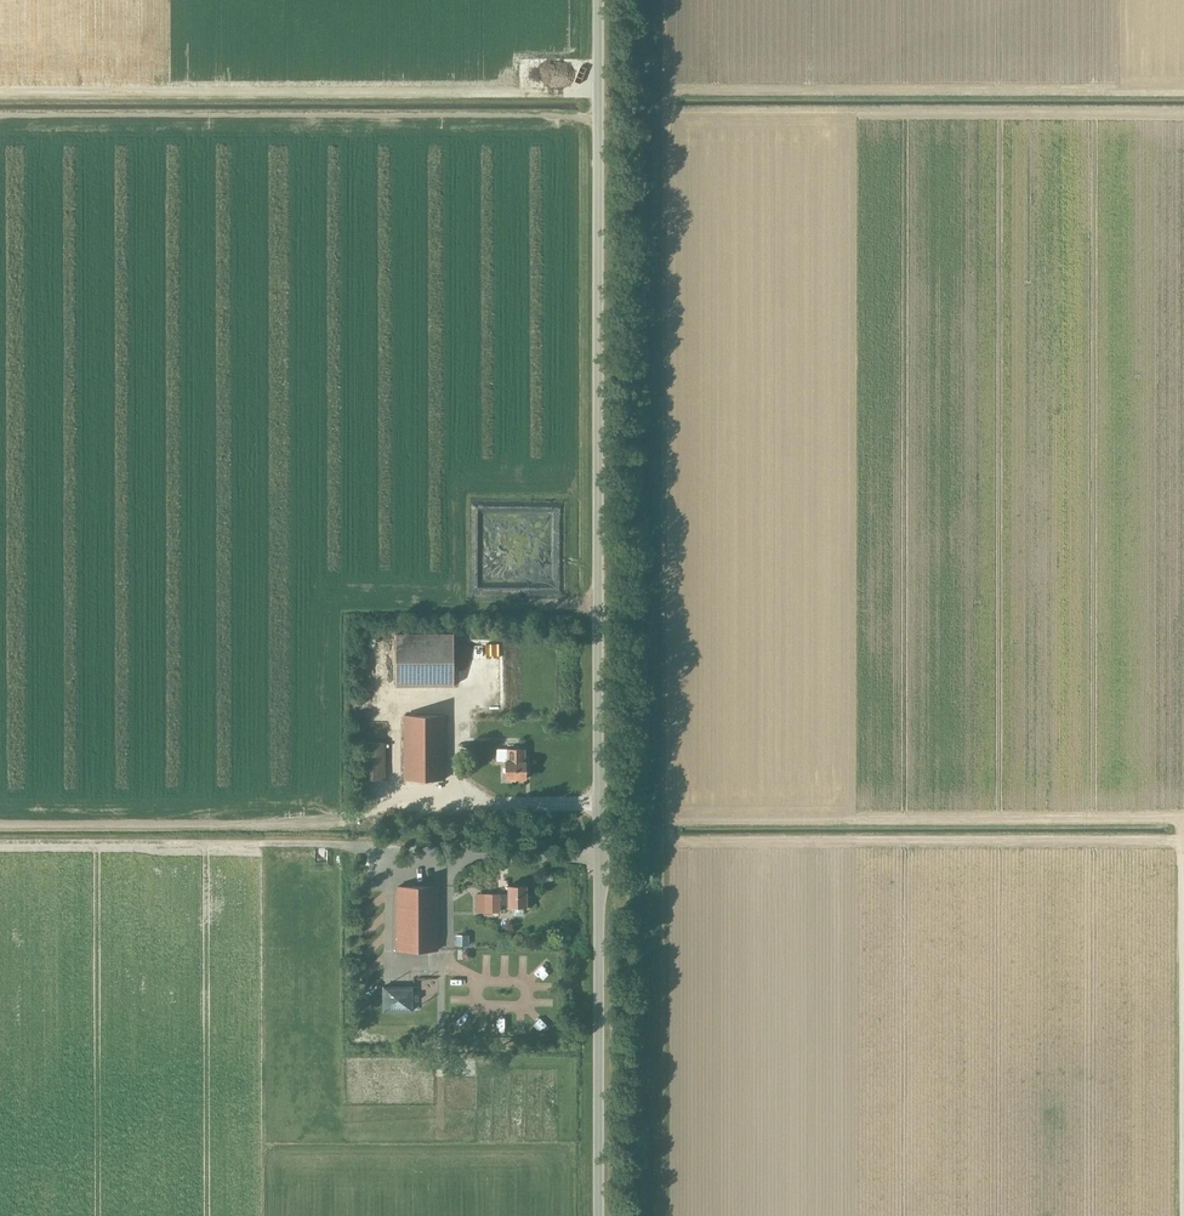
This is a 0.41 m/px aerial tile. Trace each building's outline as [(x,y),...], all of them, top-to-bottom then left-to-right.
[(395,635),(395,686),(453,686),(453,635),(395,635)] [(444,779),(444,715),(404,715),(404,779),(444,779)] [(362,780),(385,780),(384,742),(361,742),(362,780)] [(504,761),(504,779),(525,779),(525,761),(524,761),(524,749),(507,749),(507,761),(504,761)] [(397,886),(397,950),(437,950),(437,886),(397,886)] [(507,894),(499,894),(484,894),(484,912),(499,912),(499,905),(508,904),(508,907),(511,907),(511,915),(523,915),(523,907),(526,907),(525,886),(507,886),(507,894)] [(474,940),(474,929),(462,929),(462,940),(474,940)] [(382,1011),(413,1011),(412,985),(382,986),(382,1011)]
